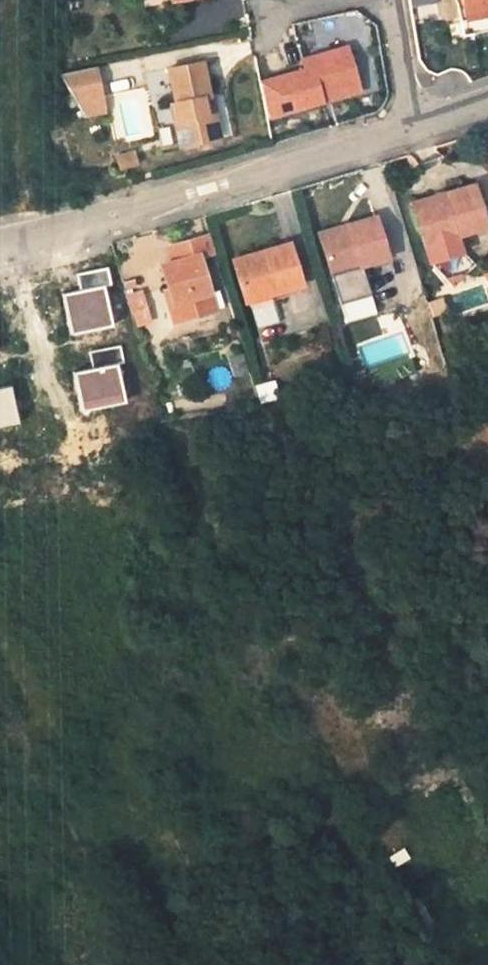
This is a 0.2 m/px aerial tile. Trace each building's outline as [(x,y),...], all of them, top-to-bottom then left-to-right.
[(458,14),(487,8),(487,0),(456,0),(458,14)] [(353,51),(258,67),(266,114),(361,98),(353,51)] [(162,104),(171,145),(213,138),(207,114),(199,114),(195,97),(203,95),(196,64),(161,69),(167,103),(162,104)] [(75,119),(107,112),(97,65),(66,71),(75,119)] [(111,93),(117,141),(152,137),(146,88),(111,93)] [(115,151),(117,168),(137,165),(135,149),(115,151)] [(462,251),(458,238),(457,234),(486,226),(474,182),(441,193),(442,199),(413,206),(425,248),(429,261),(450,284),(474,263),(462,251)] [(319,237),(329,275),(386,259),(374,214),(345,222),(347,230),(319,237)] [(208,252),(202,233),(167,243),(171,258),(156,261),(170,319),(209,308),(196,255),(208,252)] [(229,260),(238,293),(264,286),(267,295),(299,286),(286,242),(229,260)] [(273,298),(250,304),(256,327),(279,321),(273,298)] [(255,384),(258,397),(278,393),(275,379),(255,384)]
